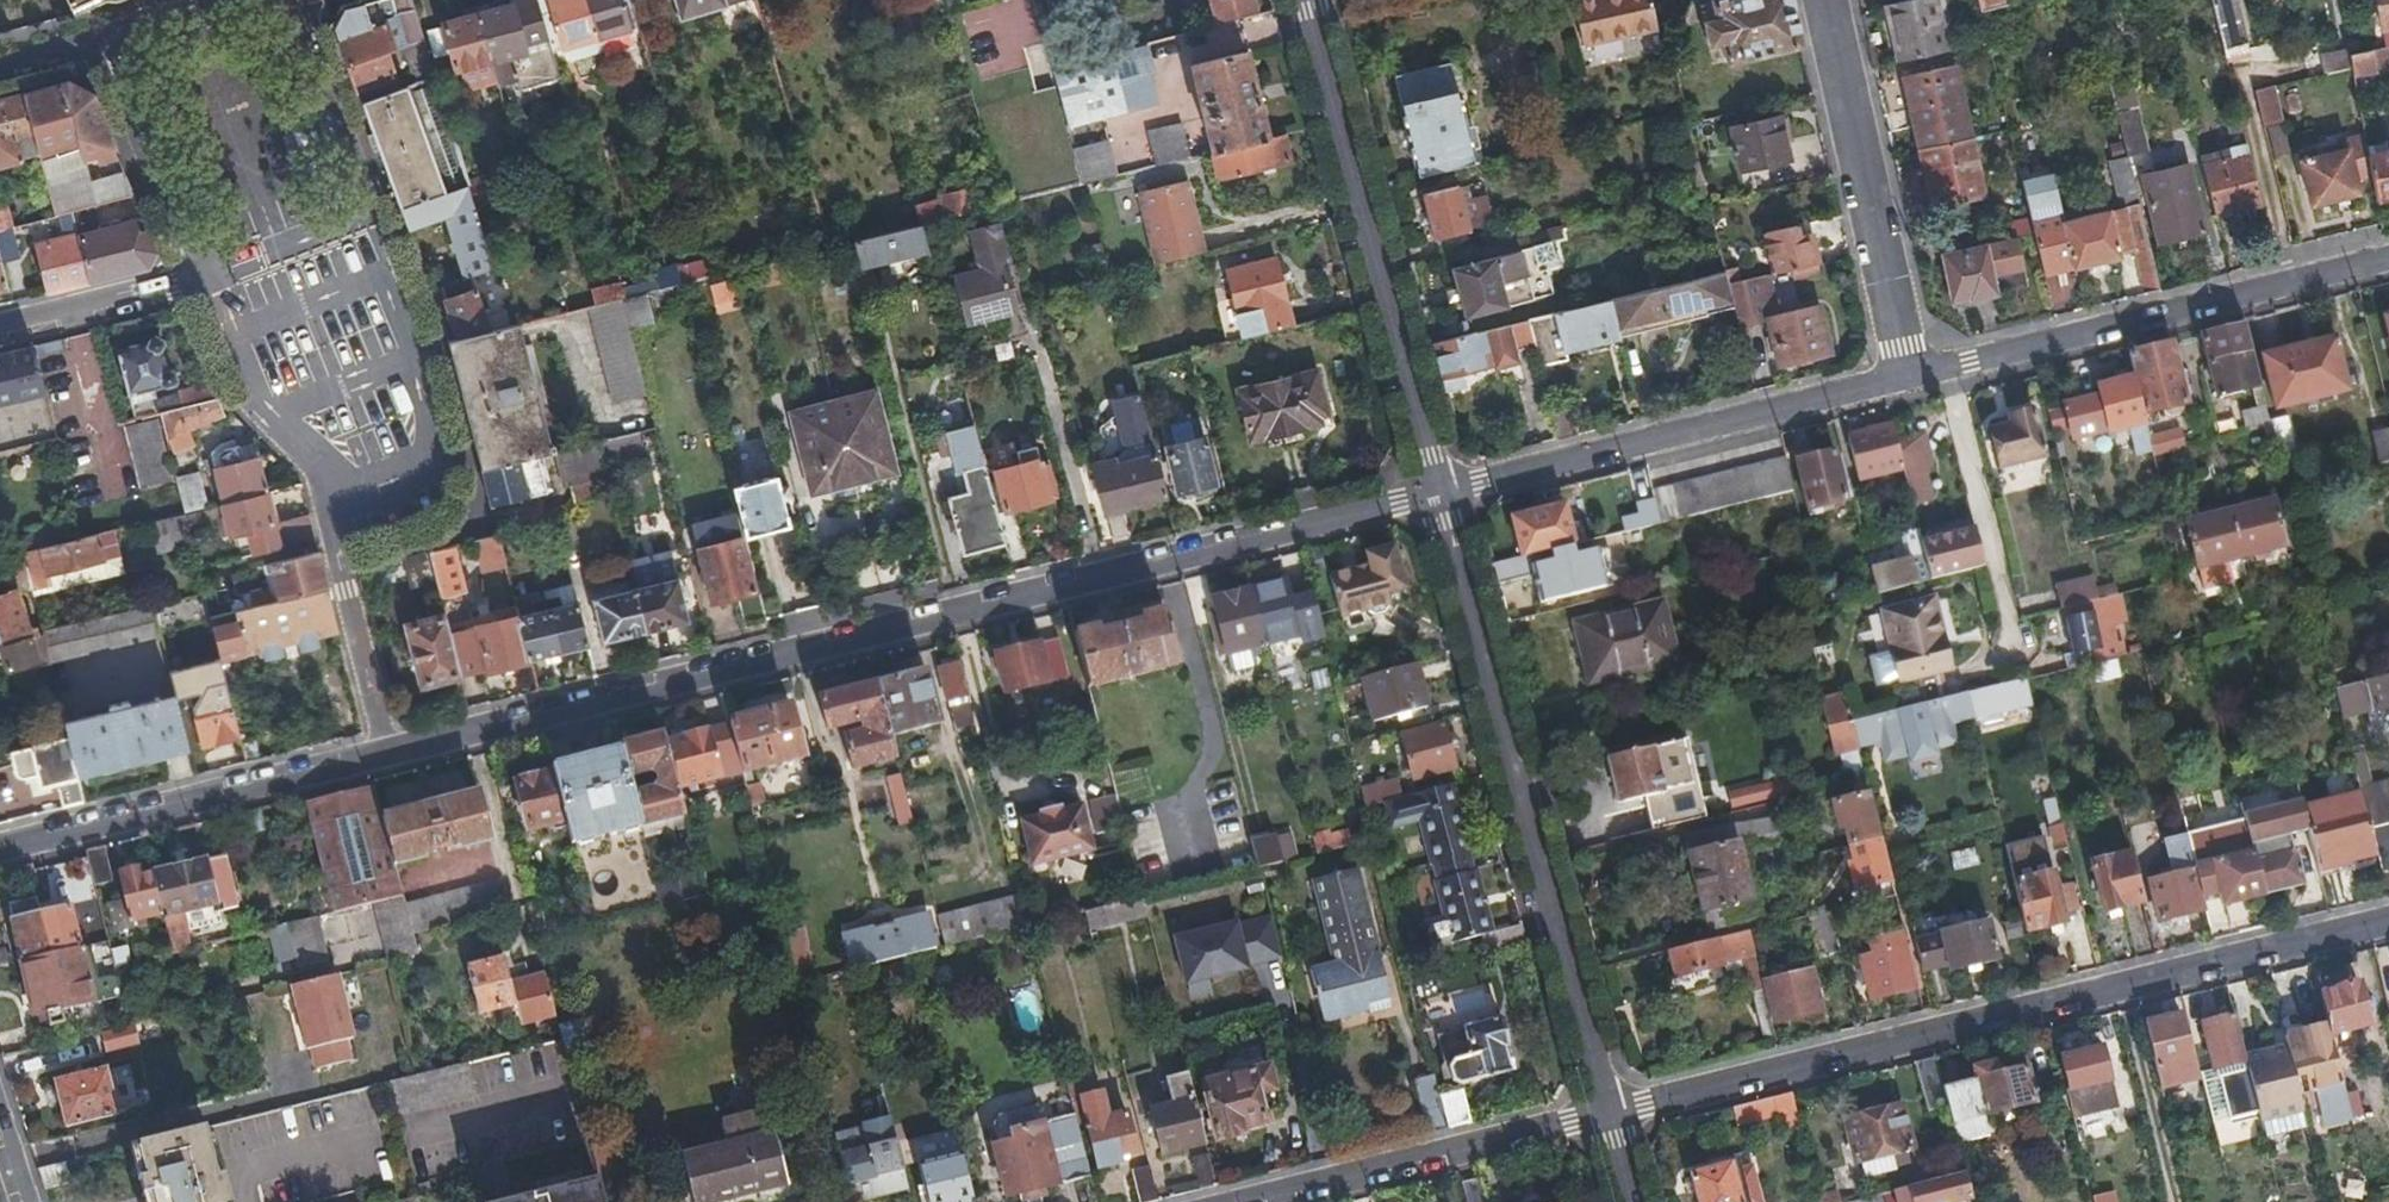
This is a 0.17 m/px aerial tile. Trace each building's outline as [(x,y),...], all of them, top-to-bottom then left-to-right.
[(74,13),(100,0),(67,0),(74,13)] [(377,0),(370,0),(341,7),(334,27),(347,64),(397,47),(406,44),(406,43),(397,15),(396,14),(383,18),(386,23),(371,28),(366,14),(380,10),(377,0)] [(477,13),(498,82),(517,144),(530,140),(512,81),(519,79),(511,53),(527,48),(525,39),(546,34),(536,0),(511,0),(512,3),(477,13)] [(546,34),(550,48),(595,36),(594,34),(584,0),(536,0),(546,34)] [(594,34),(595,36),(596,36),(637,26),(629,0),(584,0),(594,34)] [(679,21),(745,0),(672,0),(679,21)] [(1253,0),(1210,0),(1215,20),(1255,8),(1253,0)] [(1650,0),(1574,0),(1581,44),(1656,30),(1650,0)] [(1797,43),(1788,0),(1705,0),(1706,17),(1702,17),(1706,41),(1719,39),(1723,59),(1797,43)] [(1898,64),(1948,52),(1936,0),(1908,0),(1883,6),(1898,64)] [(2222,62),(2247,57),(2234,2),(2225,3),(2224,0),(2206,0),(2222,62)] [(2388,45),(2388,0),(2376,0),(2384,46),(2388,45)] [(422,39),(413,10),(397,15),(406,43),(406,44),(422,39)] [(498,82),(477,13),(442,21),(454,70),(457,69),(463,86),(473,88),(498,82)] [(1047,56),(1051,72),(1124,51),(1120,38),(1047,56)] [(433,76),(422,39),(406,44),(416,81),(433,76)] [(2387,67),(2384,46),(2371,48),(2373,71),(2387,67)] [(397,47),(347,64),(355,88),(364,86),(368,98),(397,88),(388,59),(400,56),(397,47)] [(1051,72),(1054,85),(1064,123),(1151,98),(1139,48),(1124,51),(1051,72)] [(2347,53),(2349,66),(2351,75),(2373,71),(2371,48),(2347,53)] [(1209,150),(1265,138),(1245,49),(1188,62),(1209,150)] [(1416,160),(1418,174),(1470,162),(1465,147),(1473,146),(1469,130),(1463,130),(1458,98),(1464,97),(1461,89),(1453,89),(1447,61),(1397,70),(1402,103),(1400,103),(1411,161),(1416,160)] [(1902,84),(1917,150),(1970,138),(1953,65),(1922,72),(1923,80),(1902,84)] [(1901,77),(1902,84),(1923,80),(1922,72),(1901,77)] [(2116,114),(2134,110),(2137,109),(2129,78),(2108,82),(2116,114)] [(368,98),(360,101),(398,208),(444,192),(417,114),(424,112),(415,81),(397,88),(368,98)] [(64,84),(21,95),(35,154),(39,166),(115,147),(94,94),(64,84)] [(1054,85),(971,105),(998,202),(1008,200),(1079,182),(1078,180),(1078,178),(1070,146),(1064,123),(1054,85)] [(2251,90),(2259,121),(2278,116),(2270,85),(2251,90)] [(0,101),(0,167),(20,163),(21,157),(35,154),(21,95),(0,101)] [(2208,203),(2256,191),(2250,168),(2232,99),(2221,101),(2226,120),(2220,123),(2223,137),(2225,145),(2195,152),(2208,203)] [(2116,114),(2126,155),(2144,151),(2134,110),(2116,114)] [(1788,160),(1778,117),(1731,127),(1739,170),(1788,160)] [(1146,130),(1154,162),(1187,155),(1179,122),(1146,130)] [(2350,174),(2369,170),(2368,166),(2366,156),(2364,146),(2360,125),(2339,130),(2342,141),(2291,154),(2301,197),(2353,186),(2350,174)] [(1289,162),(1282,135),(1265,138),(1209,150),(1207,151),(1214,179),(1289,162)] [(1070,146),(1078,178),(1112,171),(1103,137),(1070,146)] [(2192,143),(2195,152),(2225,145),(2223,137),(2192,143)] [(1970,138),(1917,150),(1927,192),(1939,190),(1943,207),(1984,199),(1970,138)] [(2366,156),(2377,153),(2376,144),(2364,146),(2366,156)] [(2374,200),(2388,197),(2388,151),(2377,153),(2366,156),(2368,166),(2369,170),(2374,200)] [(2129,238),(2145,236),(2136,197),(2134,188),(2126,155),(2110,159),(2121,208),(2108,210),(2107,208),(2061,220),(2072,265),(2072,266),(2119,257),(2118,253),(2132,250),(2129,238)] [(2188,165),(2141,176),(2156,244),(2203,233),(2188,165)] [(2023,185),(2028,207),(2057,200),(2050,172),(2021,178),(2023,185)] [(128,203),(128,177),(46,177),(46,203),(128,203)] [(1155,262),(1201,252),(1183,180),(1131,191),(1149,264),(1155,262)] [(1466,180),(1456,183),(1460,199),(1470,197),(1466,180)] [(1434,240),(1438,256),(1467,249),(1463,232),(1468,231),(1466,217),(1491,211),(1485,193),(1470,197),(1460,199),(1456,183),(1419,191),(1431,241),(1434,240)] [(444,192),(398,208),(405,229),(445,215),(464,275),(470,273),(472,272),(491,266),(466,184),(444,192)] [(938,198),(911,204),(917,223),(923,221),(966,210),(960,187),(938,191),(938,198)] [(1939,190),(1927,192),(1931,210),(1943,207),(1939,190)] [(2028,207),(2029,214),(2031,219),(2059,211),(2057,200),(2028,207)] [(7,226),(11,225),(5,201),(0,202),(0,228),(7,226)] [(69,211),(74,222),(94,218),(92,205),(69,211)] [(58,214),(63,229),(75,226),(74,222),(69,211),(58,214)] [(2031,219),(2042,271),(2072,265),(2061,220),(2059,211),(2031,219)] [(76,233),(88,281),(146,266),(156,248),(143,216),(76,233)] [(914,223),(849,239),(857,268),(930,250),(923,221),(917,223),(914,223)] [(15,258),(7,226),(0,228),(0,263),(15,258)] [(31,245),(44,292),(88,281),(76,233),(75,226),(63,229),(65,235),(31,245)] [(1770,275),(1816,265),(1809,234),(1798,236),(1794,226),(1761,233),(1770,275)] [(1548,231),(1529,236),(1531,247),(1533,255),(1542,253),(1552,250),(1548,231)] [(2143,294),(2158,290),(2145,236),(2129,238),(2132,250),(2143,294)] [(979,244),(989,283),(960,291),(971,338),(1023,324),(1001,238),(979,244)] [(1941,255),(1941,256),(1952,300),(1968,295),(1969,300),(2027,287),(2016,239),(1982,246),(1941,255)] [(1729,284),(1735,283),(1726,245),(1720,246),(1726,273),(1729,284)] [(1531,247),(1518,250),(1531,298),(1551,294),(1542,253),(1533,255),(1531,247)] [(1531,298),(1518,250),(1451,265),(1462,315),(1531,298)] [(1242,337),(1292,325),(1275,255),(1226,267),(1242,337)] [(676,258),(666,261),(673,283),(679,282),(683,280),(679,267),(676,258)] [(709,258),(679,267),(683,280),(714,273),(709,258)] [(673,283),(666,261),(655,264),(657,272),(661,286),(673,283)] [(661,286),(657,272),(621,282),(625,295),(661,286)] [(439,284),(455,338),(488,329),(483,314),(470,273),(464,275),(439,284)] [(1619,335),(1619,336),(1643,330),(1641,322),(1659,318),(1661,326),(1705,315),(1703,306),(1732,300),(1729,284),(1726,273),(1611,299),(1619,335)] [(1732,300),(1738,325),(1766,319),(1776,364),(1828,351),(1817,302),(1771,314),(1770,306),(1776,305),(1769,275),(1735,283),(1729,284),(1732,300)] [(717,315),(735,310),(726,277),(708,282),(717,315)] [(621,282),(621,279),(563,295),(568,309),(590,304),(621,296),(625,295),(621,282)] [(621,296),(590,304),(614,399),(645,392),(621,296)] [(1605,338),(1619,335),(1611,299),(1528,318),(1534,345),(1539,366),(1563,361),(1561,351),(1605,341),(1605,338)] [(483,314),(488,329),(508,324),(503,309),(483,314)] [(1514,321),(1520,348),(1534,345),(1528,318),(1514,321)] [(1641,322),(1643,330),(1661,326),(1659,318),(1641,322)] [(455,338),(444,341),(445,343),(449,358),(523,340),(518,321),(512,323),(508,324),(488,329),(455,338)] [(1429,340),(1442,386),(1463,381),(1459,371),(1523,359),(1520,348),(1514,321),(1429,340)] [(2246,327),(2244,324),(2203,334),(2210,363),(2253,353),(2246,327)] [(33,343),(36,354),(59,347),(56,338),(33,343)] [(114,347),(131,419),(157,412),(216,397),(209,381),(151,397),(146,387),(170,382),(176,374),(175,368),(167,366),(159,342),(147,338),(114,347)] [(2346,389),(2332,339),(2327,340),(2286,351),(2263,357),(2277,408),(2346,389)] [(523,340),(449,359),(477,469),(537,454),(551,451),(523,340)] [(2187,406),(2173,341),(2130,352),(2135,377),(2144,415),(2187,406)] [(0,352),(0,401),(45,390),(36,354),(33,343),(0,352)] [(2271,419),(2253,353),(2210,363),(2217,396),(2255,388),(2259,407),(2243,411),(2247,430),(2259,428),(2272,425),(2271,419)] [(2144,415),(2135,377),(2127,378),(2124,367),(2116,369),(2119,379),(2099,385),(2114,449),(2151,441),(2150,438),(2144,415)] [(1327,411),(1315,373),(1239,390),(1250,439),(1319,423),(1317,413),(1327,411)] [(831,399),(853,483),(895,472),(873,388),(831,399)] [(1556,439),(1576,434),(1565,389),(1546,394),(1556,439)] [(216,397),(157,412),(162,432),(234,415),(216,397)] [(808,495),(853,483),(831,399),(787,410),(808,495)] [(2008,414),(2010,424),(1990,428),(1999,472),(2019,468),(2018,462),(2046,455),(2034,407),(2008,414)] [(1125,505),(1163,495),(1141,411),(1129,414),(1136,439),(1123,443),(1131,464),(1117,467),(1114,458),(1093,463),(1105,513),(1127,508),(1125,505)] [(2287,415),(2271,419),(2272,425),(2275,436),(2278,445),(2280,453),(2297,450),(2287,415)] [(121,424),(136,486),(171,477),(155,416),(121,424)] [(962,555),(1005,544),(997,512),(983,459),(981,450),(974,424),(942,431),(953,473),(959,472),(964,493),(948,496),(962,555)] [(1896,439),(1892,425),(1847,436),(1858,480),(1895,471),(1903,469),(1896,439)] [(2275,436),(2272,425),(2259,428),(2262,439),(2275,436)] [(2372,432),(2381,464),(2388,462),(2388,428),(2372,432)] [(636,429),(596,440),(601,457),(641,448),(636,429)] [(2180,430),(2150,438),(2151,441),(2154,455),(2186,446),(2180,430)] [(1922,433),(1896,439),(1903,469),(1909,494),(1911,502),(1932,497),(1925,471),(1930,464),(1922,433)] [(1164,446),(1175,492),(1215,483),(1202,436),(1164,446)] [(211,467),(220,502),(253,493),(263,490),(253,455),(239,457),(236,441),(219,446),(213,451),(218,466),(211,467)] [(992,458),(1010,453),(1008,443),(981,450),(983,459),(992,458)] [(577,478),(572,447),(553,450),(557,481),(577,478)] [(1005,544),(1005,546),(1024,540),(1016,510),(1049,501),(1045,486),(1054,483),(1049,463),(1040,465),(1034,448),(1010,453),(992,458),(1005,510),(997,512),(1005,544)] [(1835,452),(1802,459),(1798,452),(1792,454),(1807,519),(1815,517),(1813,508),(1846,501),(1835,452)] [(537,454),(477,469),(487,506),(547,490),(537,454)] [(1794,492),(1785,458),(1636,493),(1642,514),(1645,527),(1712,511),(1794,492)] [(1909,494),(1903,469),(1895,471),(1901,496),(1909,494)] [(197,470),(175,474),(182,509),(205,505),(197,470)] [(568,485),(572,503),(610,495),(607,481),(606,476),(568,485)] [(735,502),(743,536),(787,524),(781,502),(791,500),(787,487),(776,489),(773,477),(732,489),(735,502)] [(228,560),(313,540),(307,517),(262,527),(253,493),(220,502),(207,505),(216,535),(224,533),(228,560)] [(2285,546),(2273,500),(2186,520),(2198,567),(2285,546)] [(1572,544),(1562,505),(1511,517),(1521,556),(1527,555),(1549,549),(1572,544)] [(174,513),(140,521),(146,551),(181,542),(174,513)] [(1645,527),(1642,514),(1622,519),(1626,531),(1645,527)] [(19,551),(30,548),(60,541),(54,522),(25,528),(27,534),(0,540),(0,555),(19,551)] [(1931,580),(1921,540),(1918,527),(1903,531),(1910,556),(1870,568),(1877,594),(1931,580)] [(1984,567),(1974,527),(1921,540),(1931,580),(1984,567)] [(503,566),(493,532),(473,538),(480,571),(503,566)] [(85,535),(60,541),(30,548),(36,577),(38,577),(91,562),(85,535)] [(737,599),(745,627),(765,622),(758,593),(754,595),(741,537),(697,548),(711,604),(737,599)] [(1330,570),(1341,615),(1372,607),(1393,601),(1397,600),(1394,587),(1402,584),(1404,584),(1393,542),(1365,550),(1369,561),(1330,570)] [(464,596),(450,544),(426,550),(434,581),(439,601),(464,596)] [(1549,549),(1527,555),(1532,574),(1540,601),(1592,589),(1589,574),(1595,572),(1591,554),(1578,556),(1576,553),(1554,559),(1549,549)] [(278,597),(325,586),(316,550),(270,561),(278,597)] [(434,581),(426,550),(399,558),(406,588),(434,581)] [(35,661),(34,656),(46,653),(41,635),(34,637),(32,628),(25,629),(15,589),(29,587),(26,579),(19,551),(0,555),(0,668),(35,661)] [(670,552),(627,562),(634,589),(645,631),(645,632),(689,621),(670,552)] [(1527,555),(1521,556),(1491,564),(1496,583),(1532,574),(1527,555)] [(270,561),(262,563),(268,586),(271,599),(278,597),(270,561)] [(26,579),(29,587),(30,591),(41,589),(38,577),(36,577),(26,579)] [(2056,587),(2060,608),(2064,607),(2088,601),(2105,597),(2110,596),(2107,587),(2096,590),(2092,577),(2056,587)] [(1259,631),(1262,645),(1299,636),(1302,643),(1323,637),(1312,594),(1291,600),(1289,592),(1286,580),(1248,589),(1259,631)] [(1397,600),(1405,598),(1402,584),(1394,587),(1397,600)] [(317,636),(338,631),(325,586),(278,597),(271,599),(251,604),(208,614),(219,658),(244,652),(244,655),(261,650),(263,659),(282,655),(281,646),(295,643),(296,648),(319,645),(317,636)] [(248,590),(251,604),(271,599),(268,586),(248,590)] [(34,637),(41,635),(40,631),(30,591),(29,587),(15,589),(25,629),(32,628),(34,637)] [(571,587),(542,595),(544,604),(559,600),(563,609),(576,605),(571,587)] [(602,641),(645,631),(634,589),(592,598),(602,641)] [(1259,631),(1248,589),(1212,597),(1216,615),(1208,618),(1217,656),(1262,645),(1259,631)] [(1910,706),(1950,696),(1943,671),(1955,667),(1937,596),(1885,609),(1910,706)] [(2063,653),(2067,668),(2068,668),(2085,663),(2119,655),(2118,648),(2105,597),(2088,601),(2064,607),(2073,651),(2063,653)] [(559,600),(544,604),(549,626),(556,654),(586,647),(576,605),(563,609),(559,600)] [(1393,601),(1372,607),(1382,615),(1393,601)] [(46,653),(48,664),(160,638),(152,604),(40,631),(41,635),(46,653)] [(549,626),(544,604),(529,607),(533,617),(516,620),(526,661),(556,654),(549,626)] [(1581,661),(1585,661),(1589,676),(1628,666),(1629,672),(1679,660),(1671,634),(1666,635),(1658,604),(1634,610),(1633,607),(1610,613),(1610,616),(1573,625),(1581,661)] [(1093,629),(1074,634),(1087,686),(1173,663),(1161,612),(1138,617),(1140,625),(1095,635),(1093,629)] [(459,676),(449,637),(443,616),(405,625),(420,685),(459,676)] [(516,620),(449,637),(459,676),(460,680),(527,663),(526,661),(516,620)] [(1067,679),(1055,639),(991,654),(1002,694),(1067,679)] [(1262,645),(1225,654),(1230,672),(1267,663),(1262,645)] [(2119,655),(2127,652),(2125,645),(2118,648),(2119,655)] [(972,725),(954,658),(935,662),(953,730),(972,725)] [(1429,705),(1416,660),(1361,675),(1373,721),(1429,705)] [(1335,682),(1330,663),(1303,668),(1313,704),(1338,697),(1338,695),(1335,682)] [(2332,669),(2336,689),(2349,685),(2346,667),(2332,669)] [(199,746),(239,737),(222,669),(204,673),(206,688),(199,695),(191,706),(199,746)] [(924,672),(874,684),(888,735),(938,721),(924,672)] [(194,675),(199,695),(206,688),(204,673),(194,675)] [(2388,710),(2388,676),(2376,679),(2349,685),(2336,689),(2350,743),(2363,740),(2357,713),(2372,709),(2374,713),(2388,710)] [(2033,701),(2027,678),(1967,692),(1973,716),(2033,701)] [(888,735),(874,684),(813,698),(821,728),(857,720),(860,731),(842,737),(849,766),(893,755),(888,735)] [(1077,715),(1093,711),(1093,709),(1088,689),(1071,693),(1077,715)] [(1832,753),(1858,746),(1857,742),(1852,720),(1844,690),(1820,696),(1832,753)] [(1910,706),(1852,720),(1857,742),(1878,738),(1884,758),(1955,742),(1951,721),(1973,716),(1967,692),(1965,692),(1950,696),(1910,706)] [(63,724),(66,736),(75,773),(187,748),(175,699),(130,709),(127,700),(109,706),(111,714),(63,724)] [(787,707),(727,720),(729,729),(739,768),(740,772),(800,756),(787,707)] [(1455,767),(1444,723),(1403,733),(1414,777),(1455,767)] [(1976,727),(1982,752),(1992,750),(1985,724),(1976,727)] [(739,768),(729,729),(706,734),(706,731),(667,740),(679,788),(717,778),(715,774),(739,768)] [(66,736),(8,750),(17,771),(33,775),(36,792),(77,782),(75,773),(66,736)] [(619,746),(620,751),(637,817),(638,823),(682,814),(662,736),(619,746)] [(1664,761),(1660,744),(1607,757),(1618,801),(1664,790),(1666,798),(1686,792),(1678,758),(1664,761)] [(620,751),(555,767),(557,773),(570,829),(573,843),(640,828),(638,823),(637,817),(620,751)] [(910,820),(897,771),(884,773),(898,823),(910,820)] [(1797,787),(1793,772),(1767,779),(1771,794),(1797,787)] [(570,829),(557,773),(518,782),(530,829),(552,823),(555,832),(570,829)] [(1865,776),(1851,779),(1854,790),(1867,787),(1865,776)] [(757,779),(743,783),(749,806),(762,802),(757,779)] [(1731,803),(1771,794),(1767,779),(1728,789),(1731,803)] [(1429,858),(1471,847),(1453,782),(1399,796),(1380,801),(1388,825),(1417,817),(1429,858)] [(1362,791),(1366,805),(1381,801),(1400,796),(1395,783),(1387,785),(1373,789),(1362,791)] [(2260,876),(2264,893),(2309,882),(2303,859),(2292,861),(2290,852),(2301,851),(2300,844),(2294,845),(2290,831),(2309,828),(2303,803),(2298,785),(2241,799),(2245,819),(2260,876)] [(57,791),(60,809),(82,803),(78,786),(57,791)] [(360,791),(310,802),(336,912),(378,901),(403,895),(378,787),(360,791)] [(2309,828),(2319,867),(2376,853),(2373,838),(2369,823),(2361,789),(2303,803),(2309,828)] [(1880,837),(1869,791),(1833,799),(1838,825),(1843,845),(1880,837)] [(492,840),(479,792),(386,816),(399,863),(425,857),(423,851),(449,844),(451,850),(492,840)] [(1086,799),(1092,832),(1122,827),(1115,793),(1086,799)] [(2043,797),(2049,825),(2062,822),(2055,795),(2046,796),(2043,797)] [(1832,827),(1838,825),(1833,799),(1827,800),(1832,827)] [(1037,814),(1039,819),(1020,822),(1032,868),(1094,853),(1083,806),(1062,811),(1061,807),(1037,814)] [(1921,813),(1924,824),(1949,818),(1947,807),(1921,813)] [(2225,904),(2264,893),(2260,876),(2245,819),(2209,827),(2205,811),(2184,817),(2194,857),(2197,869),(2202,892),(2219,888),(2225,904)] [(1733,820),(1683,832),(1708,929),(1756,916),(1738,849),(1782,838),(1776,816),(1747,819),(1733,820)] [(2381,872),(2388,870),(2388,818),(2369,823),(2373,838),(2376,853),(2381,872)] [(2053,844),(2067,841),(2062,822),(2049,825),(2053,844)] [(592,922),(659,907),(640,828),(573,843),(587,900),(592,922)] [(1313,831),(1314,849),(1349,847),(1348,829),(1313,831)] [(1274,835),(1249,841),(1256,868),(1257,868),(1260,867),(1273,864),(1281,862),(1274,835)] [(1880,837),(1843,845),(1846,860),(1854,889),(1889,879),(1880,837)] [(86,849),(88,857),(92,872),(110,868),(105,845),(86,849)] [(1468,852),(1471,847),(1429,858),(1435,880),(1431,880),(1441,915),(1449,941),(1494,930),(1479,868),(1473,869),(1468,852)] [(2103,909),(2142,899),(2138,882),(2131,850),(2091,860),(2103,909)] [(2292,861),(2303,859),(2301,851),(2290,852),(2292,861)] [(162,913),(164,919),(179,915),(225,903),(227,908),(238,905),(226,855),(209,858),(207,857),(153,871),(162,913)] [(153,871),(150,863),(138,865),(135,857),(116,862),(123,890),(111,894),(106,899),(112,923),(115,925),(162,913),(153,871)] [(1854,889),(1846,860),(1839,861),(1846,891),(1854,889)] [(2156,923),(2207,910),(2202,892),(2197,869),(2146,882),(2156,923)] [(1391,1006),(1357,870),(1314,880),(1334,965),(1310,970),(1324,1023),(1391,1006)] [(2014,880),(2027,930),(2064,920),(2052,870),(2014,880)] [(503,881),(406,905),(414,935),(511,910),(503,881)] [(1876,886),(1879,896),(1892,893),(1890,882),(1876,886)] [(41,906),(38,895),(7,903),(10,918),(7,918),(16,952),(2,956),(0,950),(0,965),(18,960),(52,951),(41,906)] [(378,901),(393,960),(419,953),(414,935),(406,905),(403,895),(378,901)] [(1025,926),(1017,896),(935,916),(943,946),(1025,926)] [(1145,896),(1139,898),(1087,910),(1092,928),(1150,914),(1148,909),(1145,896)] [(67,899),(41,906),(52,951),(79,945),(76,934),(67,899)] [(577,901),(585,924),(592,922),(587,900),(577,901)] [(1817,955),(1840,950),(1830,910),(1807,916),(1817,955)] [(839,948),(845,968),(853,966),(912,953),(936,947),(928,913),(845,933),(849,945),(839,948)] [(1283,961),(1272,914),(1176,938),(1187,985),(1283,961)] [(164,919),(173,953),(188,949),(179,915),(164,919)] [(324,915),(291,923),(302,967),(334,959),(324,915)] [(1449,941),(1441,915),(1423,919),(1432,946),(1449,941)] [(1913,939),(1921,974),(1944,968),(1944,973),(1996,960),(1986,921),(1913,939)] [(1528,945),(1522,924),(1494,930),(1494,932),(1485,934),(1490,954),(1528,945)] [(803,927),(781,933),(794,982),(815,976),(803,927)] [(1748,929),(1665,950),(1673,977),(1722,964),(1721,961),(1738,956),(1749,993),(1751,991),(1762,989),(1761,981),(1748,929)] [(87,931),(76,934),(79,945),(91,942),(87,931)] [(79,945),(52,951),(18,960),(33,1032),(57,1026),(53,1012),(138,991),(134,976),(139,974),(136,962),(132,963),(128,949),(123,933),(108,937),(91,942),(79,945)] [(1866,999),(1915,987),(1902,935),(1869,942),(1871,958),(1858,961),(1866,999)] [(143,945),(128,949),(132,963),(136,962),(147,959),(143,945)] [(547,978),(547,976),(531,980),(528,965),(508,969),(505,960),(469,969),(479,1013),(516,1004),(522,1025),(558,1018),(552,995),(548,996),(543,980),(547,978)] [(1762,989),(1770,1022),(1820,1010),(1809,968),(1761,981),(1762,989)] [(340,973),(293,985),(308,1051),(313,1049),(318,1070),(356,1061),(350,1040),(357,1038),(340,973)] [(134,976),(138,991),(143,990),(139,974),(134,976)] [(552,995),(547,978),(543,980),(548,996),(552,995)] [(2320,992),(2328,1023),(2330,1032),(2371,1023),(2361,982),(2320,992)] [(1763,1040),(1774,1038),(1770,1022),(1762,989),(1751,992),(1763,1040)] [(2180,1013),(2146,1021),(2162,1085),(2196,1077),(2180,1013)] [(2229,1117),(2258,1111),(2256,1103),(2246,1061),(2245,1056),(2243,1048),(2235,1013),(2203,1021),(2214,1069),(2215,1069),(2217,1077),(2220,1077),(2227,1108),(2229,1117)] [(1509,1042),(1502,1015),(1440,1028),(1450,1077),(1460,1080),(1512,1070),(1505,1043),(1509,1042)] [(559,1025),(563,1039),(567,1056),(599,1046),(591,1017),(559,1025)] [(2328,1023),(2286,1034),(2286,1037),(2288,1045),(2300,1093),(2310,1091),(2312,1106),(2318,1104),(2323,1125),(2351,1119),(2341,1075),(2330,1032),(2328,1023)] [(130,1024),(102,1031),(108,1051),(136,1043),(130,1024)] [(2288,1045),(2286,1037),(2243,1048),(2245,1056),(2288,1045)] [(2071,1088),(2067,1090),(2068,1092),(2071,1107),(2074,1119),(2077,1128),(2119,1117),(2103,1045),(2063,1055),(2071,1088)] [(2245,1056),(2246,1061),(2256,1103),(2258,1111),(2260,1119),(2303,1108),(2300,1093),(2288,1045),(2245,1056)] [(1944,1085),(1936,1055),(1916,1060),(1924,1092),(1945,1087),(1944,1085)] [(1976,1078),(1944,1085),(1945,1087),(1954,1122),(2037,1102),(2026,1065),(1998,1072),(1995,1062),(1991,1061),(1975,1065),(1974,1069),(1976,1078)] [(448,1066),(420,1073),(384,1082),(394,1118),(474,1097),(464,1062),(448,1066)] [(131,1063),(108,1068),(118,1111),(140,1105),(131,1063)] [(1275,1086),(1269,1066),(1204,1080),(1217,1139),(1246,1132),(1244,1129),(1270,1122),(1268,1112),(1285,1106),(1281,1084),(1275,1086)] [(115,1113),(105,1068),(52,1081),(63,1126),(115,1113)] [(2360,1071),(2341,1075),(2351,1119),(2370,1114),(2360,1071)] [(1205,1144),(1188,1072),(1168,1077),(1174,1103),(1152,1109),(1163,1153),(1205,1144)] [(1439,1100),(1433,1075),(1411,1079),(1426,1133),(1433,1131),(1446,1128),(1439,1100)] [(2203,1081),(2210,1112),(2227,1108),(2220,1077),(2217,1077),(2203,1081)] [(1084,1097),(1099,1165),(1120,1160),(1118,1153),(1137,1148),(1127,1111),(1111,1115),(1104,1090),(1084,1097)] [(1799,1124),(1791,1091),(1774,1095),(1779,1111),(1783,1127),(1799,1124)] [(2071,1107),(2068,1092),(2053,1095),(2056,1110),(2071,1107)] [(1446,1128),(1471,1122),(1463,1093),(1439,1100),(1446,1128)] [(1779,1111),(1774,1095),(1734,1105),(1739,1121),(1779,1111)] [(1857,1160),(1913,1147),(1903,1104),(1847,1118),(1857,1160)] [(727,1142),(682,1153),(693,1201),(715,1201),(789,1183),(771,1108),(723,1120),(727,1142)] [(2303,1108),(2260,1119),(2263,1132),(2272,1130),(2273,1131),(2307,1125),(2303,1108)] [(1067,1183),(1091,1177),(1076,1116),(1051,1122),(1051,1124),(995,1139),(1009,1195),(1066,1180),(1067,1183)] [(123,1125),(128,1146),(137,1144),(157,1139),(151,1119),(123,1125)] [(909,1163),(958,1149),(951,1126),(903,1141),(909,1163)] [(137,1144),(146,1176),(135,1179),(139,1198),(151,1195),(153,1201),(226,1201),(205,1127),(157,1139),(137,1144)] [(598,1176),(601,1187),(620,1183),(609,1139),(590,1144),(598,1176)] [(843,1169),(849,1193),(894,1181),(884,1141),(839,1152),(843,1169)] [(960,1151),(920,1162),(924,1183),(916,1184),(920,1196),(928,1194),(930,1201),(973,1201),(960,1151)] [(1687,1174),(1694,1201),(1757,1201),(1749,1169),(1754,1168),(1751,1158),(1746,1154),(1725,1160),(1725,1164),(1687,1174)] [(1199,1188),(1215,1184),(1208,1155),(1193,1158),(1199,1188)] [(63,1162),(37,1168),(43,1187),(67,1181),(63,1162)] [(1150,1166),(1132,1169),(1139,1201),(1143,1201),(1158,1198),(1150,1166)] [(1890,1190),(1882,1192),(1884,1201),(1974,1201),(1966,1171),(1890,1190)] [(601,1187),(598,1176),(493,1201),(604,1201),(601,1187)] [(1482,1178),(1464,1184),(1468,1201),(1488,1201),(1482,1178)] [(2114,1189),(2091,1194),(2093,1201),(2117,1201),(2114,1189)] [(1818,1197),(1819,1201),(1841,1201),(1839,1192),(1818,1197)] [(1847,1201),(1884,1201),(1882,1192),(1847,1201)]
